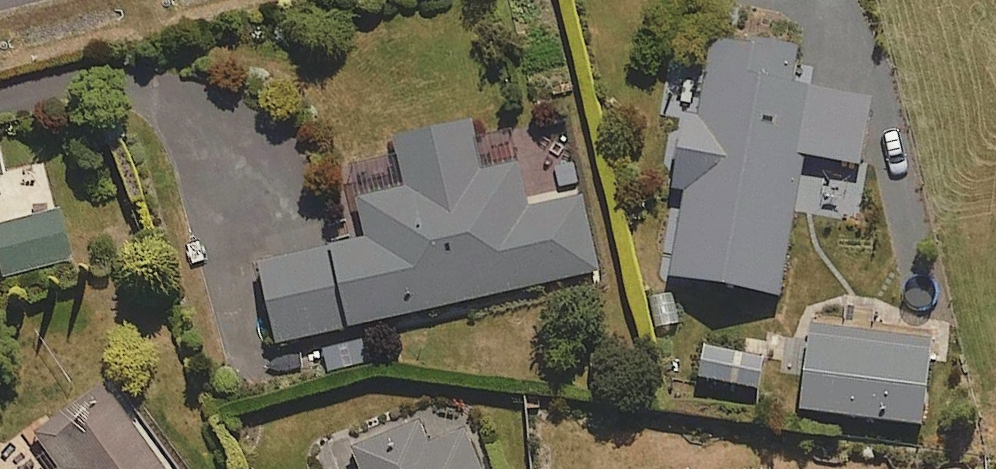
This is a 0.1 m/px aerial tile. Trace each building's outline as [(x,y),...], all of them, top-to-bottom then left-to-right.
[(797,45),(712,32),(699,118),(683,116),(660,278),(781,295),(801,155),(860,163),(870,97),(791,86),(797,45)] [(481,172),(471,125),(395,142),(405,190),(343,204),(352,244),(257,266),(275,346),(599,273),(582,199),(528,211),(518,164),(481,172)] [(58,214),(0,229),(0,274),(1,277),(70,259),(58,214)] [(931,341),(812,328),(803,414),(922,427),(931,341)] [(761,354),(704,345),(699,377),(756,386),(761,354)] [(104,382),(34,432),(59,467),(57,468),(166,468),(104,382)] [(419,419),(352,446),(362,468),(482,468),(466,428),(429,443),(419,419)]
